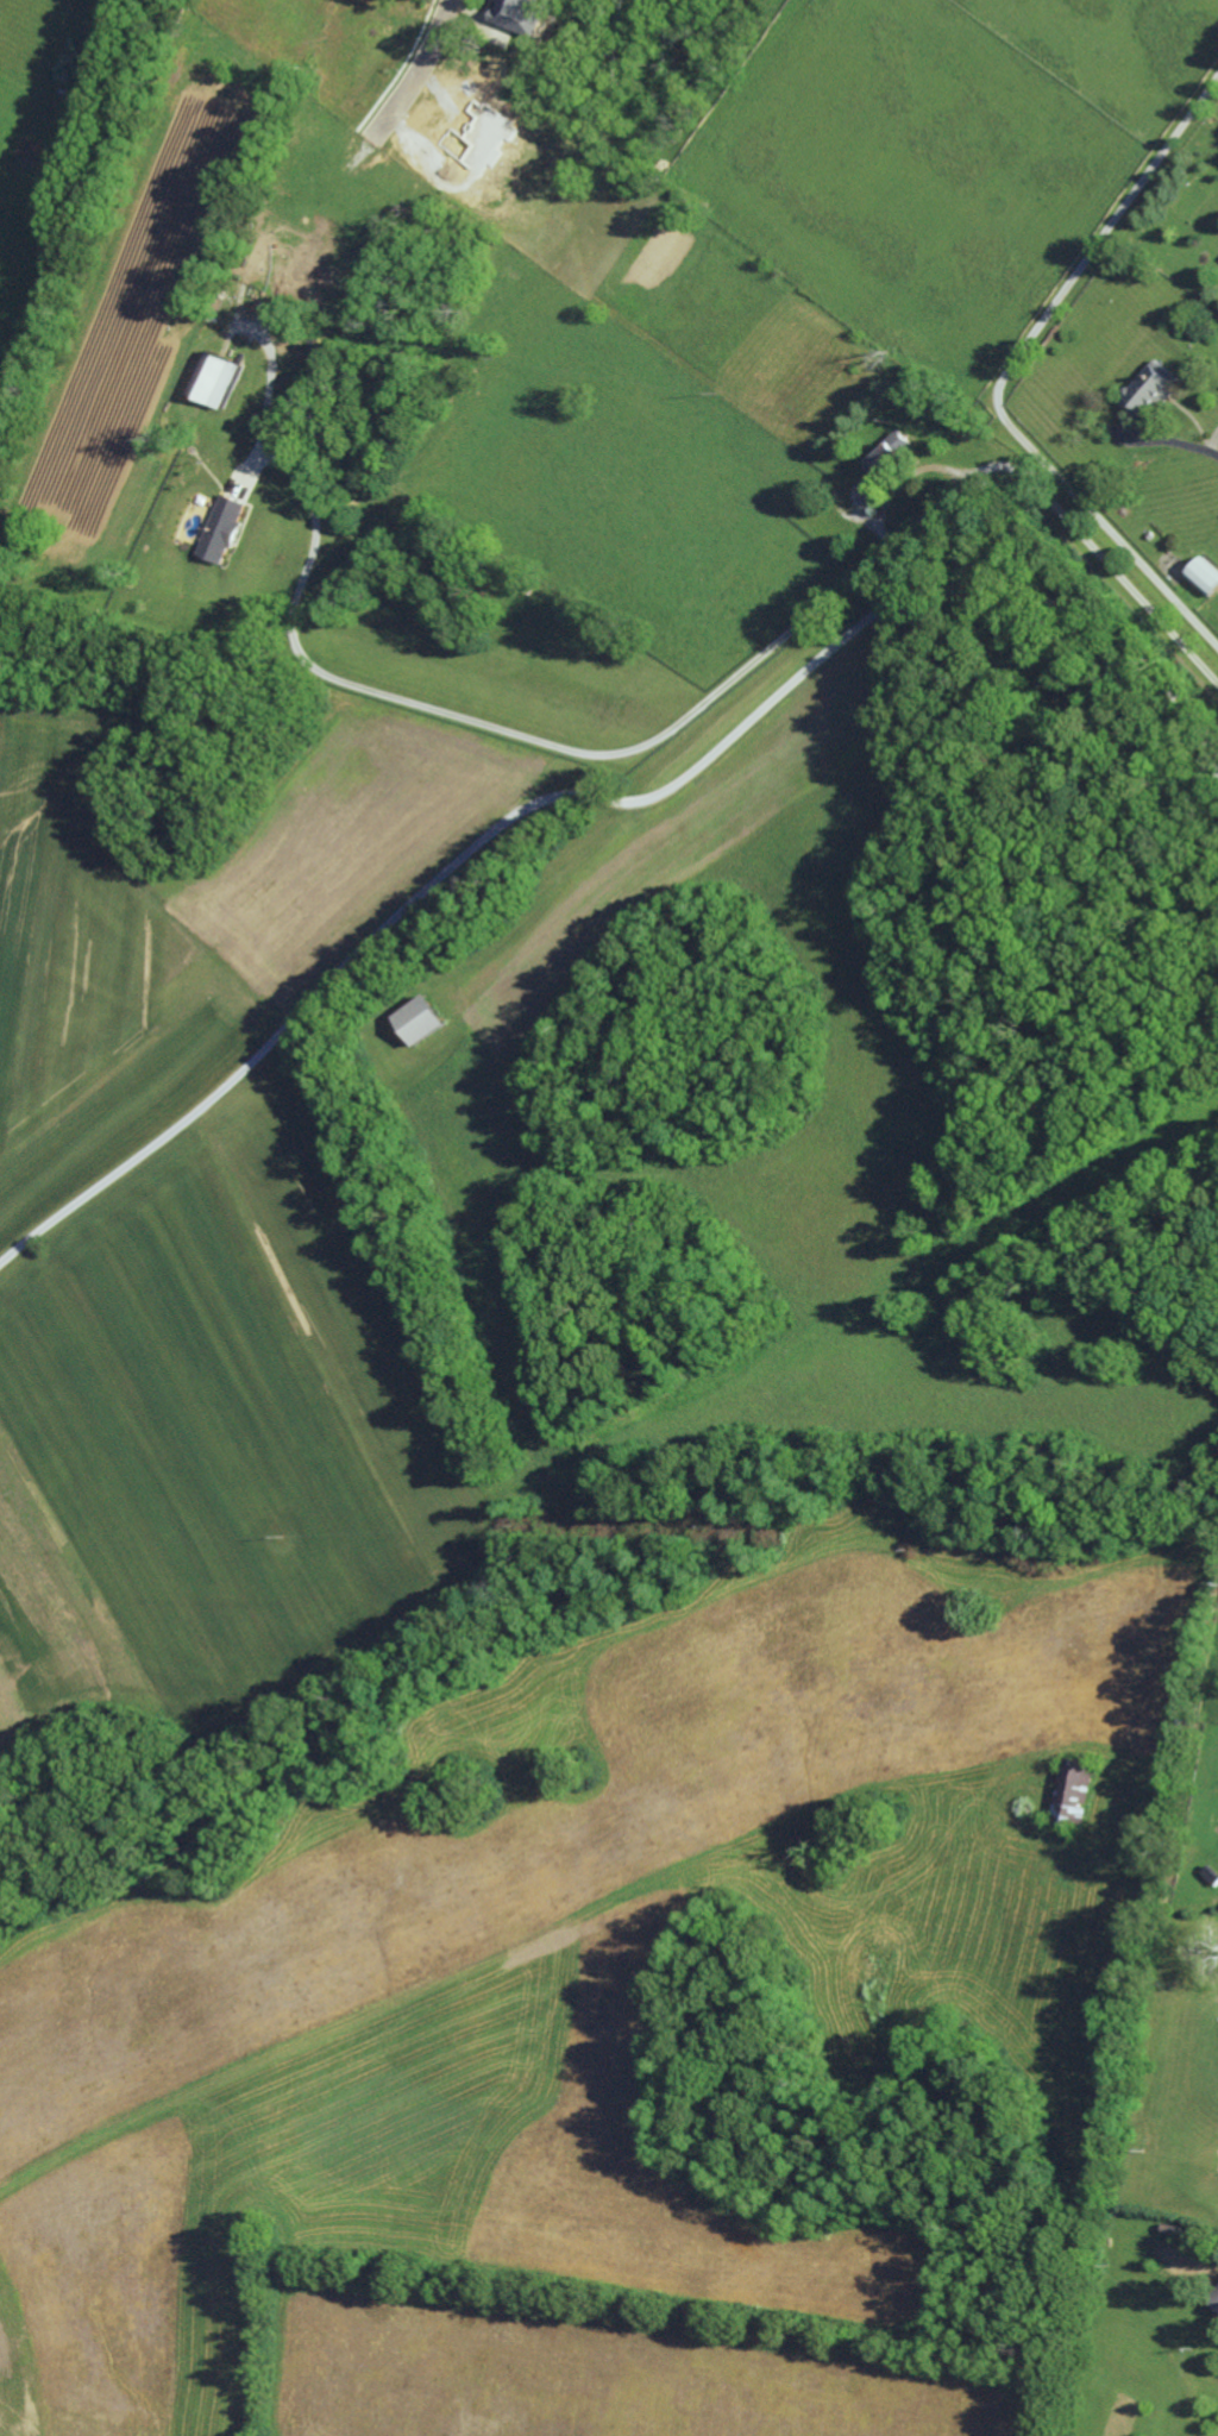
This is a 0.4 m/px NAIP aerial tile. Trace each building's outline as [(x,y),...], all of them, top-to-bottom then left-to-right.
[(539,38),(547,12),(542,11),(545,0),(497,0),(490,22),(539,38)] [(224,409),(242,365),(207,350),(189,395),(224,409)] [(1180,382),(1154,359),(1118,400),(1144,423),(1180,382)] [(248,504),(220,494),(197,555),(225,566),(248,504)] [(1217,588),(1217,570),(1201,556),(1184,575),(1210,597),(1217,588)] [(414,1047),(446,1024),(425,994),(393,1017),(414,1047)] [(1095,1763),(1063,1758),(1054,1820),(1085,1825),(1095,1763)] [(1217,2312),(1217,2287),(1206,2301),(1217,2312)]
